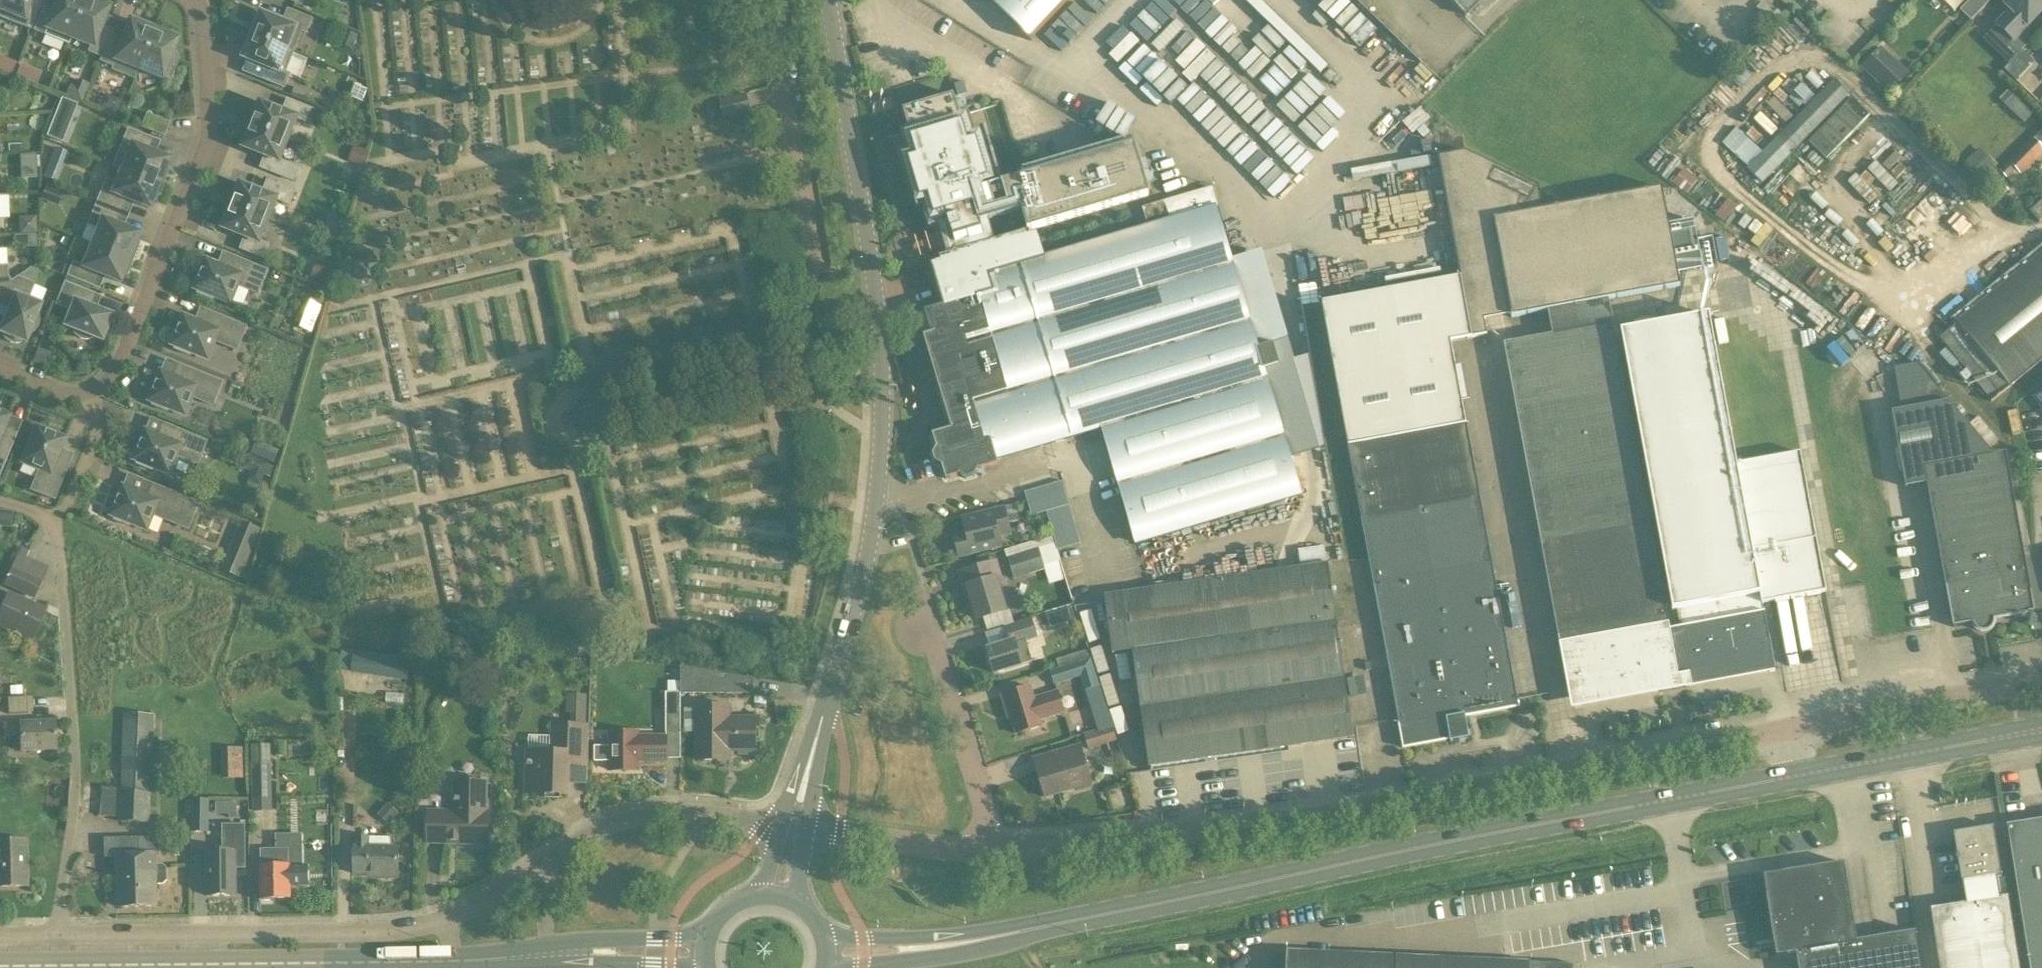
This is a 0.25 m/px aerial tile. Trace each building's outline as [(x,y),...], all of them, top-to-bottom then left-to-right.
[(0,8),(0,18),(30,29),(41,2),(37,0),(3,0),(0,8)] [(69,39),(84,0),(57,0),(54,7),(45,3),(34,31),(67,45),(69,39)] [(95,0),(84,0),(69,39),(90,47),(87,53),(101,58),(112,34),(113,30),(101,25),(108,8),(97,4),(98,1),(95,0)] [(1030,40),(1069,0),(989,0),(1030,40)] [(1195,120),(1213,102),(1192,80),(1214,58),(1156,0),(1154,0),(1135,18),(1147,30),(1138,38),(1143,43),(1140,46),(1128,34),(1113,49),(1158,95),(1164,89),(1195,120)] [(1280,104),(1296,86),(1203,0),(1166,0),(1280,104)] [(1315,73),(1322,65),(1257,0),(1242,0),(1315,73)] [(1335,32),(1353,16),(1338,0),(1306,0),(1335,32)] [(1466,18),(1483,0),(1448,0),(1466,18)] [(1971,22),(1992,0),(1971,0),(1960,12),(1971,22)] [(2006,6),(2012,11),(1997,26),(2014,41),(2008,47),(2018,57),(2034,39),(2025,30),(2041,12),(2041,0),(2011,0),(2006,6)] [(261,14),(252,36),(294,52),(302,31),(306,33),(312,19),(288,10),(283,22),(261,14)] [(112,34),(101,58),(99,62),(112,67),(110,70),(134,79),(137,70),(138,70),(154,28),(141,23),(140,25),(130,21),(123,39),(112,34)] [(167,33),(154,28),(138,70),(160,79),(161,77),(169,80),(177,60),(169,57),(176,40),(165,35),(167,33)] [(294,52),(252,36),(244,58),(266,67),(261,79),(285,88),(290,75),(286,73),(294,52)] [(1878,44),(1858,66),(1888,92),(1907,70),(1878,44)] [(11,76),(16,62),(0,56),(0,72),(11,76)] [(15,78),(36,86),(41,72),(20,64),(15,78)] [(1219,70),(1207,87),(1222,97),(1234,80),(1219,70)] [(1834,79),(1763,151),(1754,143),(1760,137),(1751,128),(1745,135),(1737,127),(1722,142),(1748,167),(1746,169),(1762,184),(1849,94),(1834,79)] [(69,85),(64,98),(75,102),(83,105),(91,85),(77,80),(75,87),(69,85)] [(746,94),(718,100),(722,119),(750,112),(746,94)] [(1147,225),(1044,255),(1036,229),(1148,195),(1133,145),(1002,184),(985,127),(973,130),(967,110),(958,113),(953,94),(901,109),(907,128),(899,131),(904,150),(899,152),(916,209),(921,207),(927,228),(937,225),(946,254),(938,257),(939,261),(929,264),(942,306),(923,311),(931,338),(927,339),(954,428),(931,434),(945,480),(997,464),(996,459),(1046,444),(1050,457),(1081,448),(1078,436),(1102,429),(1136,544),(1299,496),(1262,370),(1278,365),(1272,343),(1256,348),(1214,208),(1218,207),(1212,186),(1142,207),(1147,225)] [(75,102),(64,98),(61,97),(55,111),(57,112),(53,122),(72,130),(79,113),(72,110),(75,102)] [(260,103),(252,125),(243,147),(265,156),(260,168),(293,181),(299,168),(280,160),(297,119),(306,122),(311,109),(287,99),(283,111),(260,103)] [(1223,115),(1207,130),(1237,162),(1253,147),(1223,115)] [(121,170),(161,185),(168,169),(164,168),(167,160),(147,152),(153,139),(127,128),(112,166),(121,170)] [(2011,183),(2020,175),(2021,176),(2041,154),(2041,130),(1999,171),(2011,183)] [(1998,166),(1979,147),(1962,164),(1981,183),(1998,166)] [(1466,151),(1439,156),(1461,277),(1472,337),(1487,335),(1484,319),(1511,314),(1511,318),(1679,287),(1677,274),(1703,270),(1694,221),(1669,225),(1662,187),(1544,209),(1540,186),(1466,151)] [(23,153),(23,176),(40,176),(40,154),(23,153)] [(48,161),(41,179),(52,183),(58,165),(48,161)] [(161,185),(121,170),(116,183),(104,179),(95,202),(121,212),(126,199),(148,208),(151,200),(155,201),(161,185)] [(1686,195),(1692,188),(1678,177),(1672,184),(1686,195)] [(240,184),(232,206),(223,228),(245,237),(240,249),(264,258),(269,245),(260,241),(277,200),(290,205),(295,191),(267,180),(262,193),(240,184)] [(40,200),(58,207),(63,192),(45,185),(40,200)] [(2029,212),(2039,223),(2041,220),(2041,201),(2029,212)] [(121,212),(95,202),(86,225),(97,229),(92,243),(132,259),(138,243),(135,242),(138,234),(116,225),(121,212)] [(132,259),(92,243),(82,266),(71,262),(66,276),(92,286),(97,273),(119,282),(122,274),(125,275),(132,259)] [(259,294),(268,271),(224,253),(219,265),(206,260),(195,288),(199,290),(198,293),(213,300),(215,296),(230,303),(237,285),(259,294)] [(1957,324),(1939,338),(1991,402),(2009,388),(2041,361),(2041,253),(1956,323),(1957,324)] [(10,281),(7,276),(6,265),(0,266),(0,288),(10,281)] [(0,288),(0,307),(8,310),(0,330),(0,332),(3,333),(2,336),(5,340),(10,342),(14,343),(19,343),(20,340),(24,342),(28,332),(30,333),(34,330),(37,326),(38,321),(37,316),(35,315),(39,305),(27,300),(33,283),(17,277),(10,281),(0,288)] [(1461,277),(1322,302),(1360,516),(1361,516),(1369,558),(1400,728),(1399,729),(1402,748),(1449,740),(1450,742),(1469,739),(1465,717),(1518,707),(1480,494),(1450,341),(1472,337),(1461,277)] [(74,329),(73,332),(77,337),(83,339),(90,339),(91,336),(100,340),(110,316),(88,307),(94,294),(63,282),(54,305),(70,311),(64,326),(74,329)] [(310,332),(321,303),(307,297),(296,327),(310,332)] [(237,350),(246,327),(201,308),(196,321),(184,316),(172,344),(176,346),(175,349),(191,356),(192,352),(207,359),(215,341),(237,350)] [(1667,631),(1614,336),(1518,354),(1581,696),(1659,682),(1661,694),(1686,689),(1684,677),(1774,661),(1763,605),(1826,593),(1801,454),(1738,466),(1710,316),(1622,332),(1672,610),(1676,609),(1680,629),(1667,631)] [(152,405),(168,411),(169,408),(185,414),(192,397),(213,406),(222,382),(178,364),(173,377),(161,372),(149,400),(153,402),(152,405)] [(1894,368),(1902,412),(1892,413),(1905,489),(1927,485),(1941,562),(1953,628),(1973,624),(1974,628),(1977,631),(1981,632),(1989,631),(1992,628),(1994,624),(1994,620),(2034,613),(2025,562),(2005,454),(1993,456),(1948,403),(1949,403),(1917,364),(1894,368)] [(4,427),(8,415),(0,412),(0,471),(16,432),(4,427)] [(134,459),(138,461),(136,464),(152,470),(154,467),(169,473),(176,456),(198,464),(207,441),(163,423),(158,435),(145,430),(134,459)] [(38,469),(30,490),(53,499),(71,454),(59,449),(64,438),(35,426),(21,462),(38,469)] [(247,481),(260,486),(269,465),(256,459),(247,481)] [(187,529),(198,503),(152,484),(147,496),(123,486),(111,515),(115,516),(114,520),(130,526),(131,523),(146,529),(152,515),(187,529)] [(991,510),(995,526),(954,536),(959,557),(1000,547),(998,539),(1012,536),(1009,524),(1019,521),(1015,505),(1005,508),(1005,507),(991,510)] [(240,579),(261,529),(240,521),(220,570),(240,579)] [(1054,544),(1052,537),(1004,551),(1007,559),(1013,579),(1045,570),(1044,567),(1061,562),(1055,544),(1054,544)] [(1300,567),(1215,579),(1241,753),(1351,737),(1323,546),(1298,550),(1300,567)] [(3,586),(34,600),(48,568),(26,558),(29,551),(20,547),(16,555),(12,554),(6,568),(10,570),(3,586)] [(1005,611),(996,579),(1001,577),(996,563),(976,569),(981,583),(968,587),(978,619),(1005,611)] [(1215,579),(1105,595),(1113,653),(1133,650),(1150,766),(1241,753),(1215,579)] [(0,611),(0,625),(31,640),(44,613),(8,595),(0,611)] [(1004,628),(1009,643),(987,650),(994,674),(1022,666),(1021,665),(1032,661),(1026,641),(1036,638),(1031,620),(1004,628)] [(718,642),(694,639),(692,655),(716,658),(718,642)] [(351,673),(407,681),(410,659),(343,649),(340,671),(352,672),(351,673)] [(680,693),(753,694),(753,679),(720,673),(721,665),(682,658),(680,693)] [(1059,669),(1049,672),(1054,686),(1080,678),(1084,691),(1099,686),(1091,659),(1059,669)] [(1350,676),(1351,693),(1364,693),(1363,675),(1350,676)] [(1039,721),(1063,714),(1057,692),(1033,699),(1029,688),(1000,697),(1005,714),(1008,714),(1015,735),(1041,727),(1039,721)] [(564,721),(585,721),(585,693),(564,692),(564,721)] [(13,710),(27,710),(27,698),(13,698),(13,710)] [(665,709),(666,733),(680,732),(680,698),(667,698),(668,709),(665,709)] [(729,718),(729,706),(696,706),(696,761),(723,761),(723,751),(755,751),(755,718),(729,718)] [(123,714),(121,789),(102,788),(101,817),(120,818),(120,822),(151,823),(153,744),(154,744),(155,715),(123,714)] [(53,721),(18,723),(3,724),(3,738),(19,737),(20,752),(54,750),(53,721)] [(550,723),(549,753),(526,752),(525,794),(568,795),(568,767),(587,767),(589,724),(550,723)] [(1116,741),(1112,729),(1084,738),(1087,749),(1116,741)] [(610,771),(638,770),(638,761),(666,761),(665,737),(638,737),(638,733),(610,733),(610,771)] [(221,777),(241,776),(240,746),(219,747),(221,777)] [(1044,798),(1090,784),(1079,746),(1053,754),(1057,765),(1035,771),(1044,798)] [(251,760),(253,812),(273,812),(271,759),(251,760)] [(453,781),(452,812),(428,812),(427,843),(487,845),(487,839),(492,839),(493,813),(488,813),(488,782),(453,781)] [(183,800),(183,832),(208,833),(208,788),(194,788),(194,800),(183,800)] [(2006,826),(2029,967),(2041,967),(2041,820),(2006,826)] [(230,897),(235,897),(236,869),(246,869),(246,827),(224,827),(224,852),(208,852),(207,896),(212,897),(212,900),(230,901),(230,897)] [(1962,884),(2000,878),(1992,828),(1954,834),(1962,884)] [(261,849),(261,868),(260,868),(260,900),(290,899),(290,867),(289,867),(289,848),(287,848),(286,836),(270,836),(266,843),(266,849),(261,849)] [(355,836),(354,847),(354,874),(369,875),(369,877),(397,878),(398,848),(390,848),(390,837),(370,837),(370,836),(355,836)] [(138,855),(156,855),(159,855),(159,837),(104,838),(105,857),(117,857),(117,881),(134,881),(134,867),(139,867),(138,855)] [(0,842),(0,888),(25,887),(24,841),(0,842)] [(134,881),(117,881),(118,907),(157,906),(157,885),(164,885),(167,881),(167,869),(163,864),(156,864),(156,855),(138,855),(139,867),(134,867),(134,881)] [(1795,952),(1798,967),(1921,967),(1915,931),(1856,941),(1843,862),(1762,875),(1775,955),(1795,952)] [(1468,912),(1656,886),(1653,867),(1465,892),(1468,912)] [(2008,897),(1930,909),(1939,967),(2019,967),(2008,897)] [(1529,962),(1287,951),(1287,967),(1573,967),(1573,965),(1529,963),(1529,962)]
